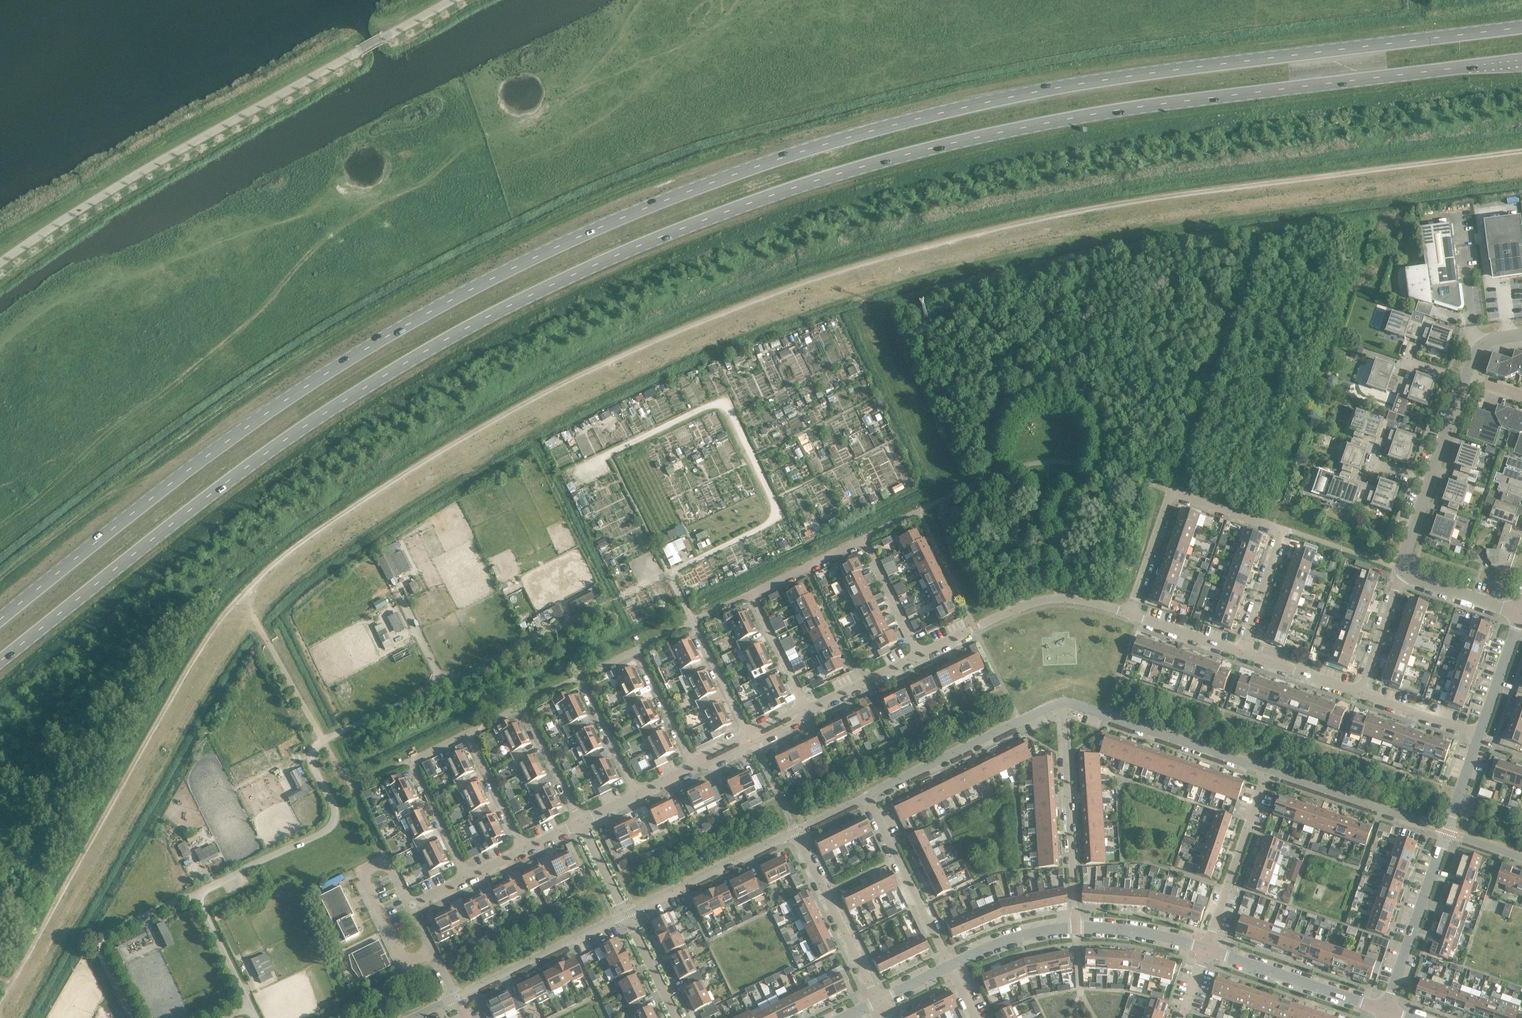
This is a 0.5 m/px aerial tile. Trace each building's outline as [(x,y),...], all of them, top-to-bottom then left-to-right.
[(1484,222),(1489,263),(1490,263),(1490,261),(1498,260),(1498,261),(1499,261),(1501,270),(1510,277),(1521,275),(1521,227),(1521,217),(1484,222)] [(1421,229),(1426,268),(1405,270),(1406,272),(1405,272),(1409,299),(1420,303),(1416,312),(1429,316),(1433,305),(1428,303),(1427,299),(1430,299),(1430,300),(1431,300),(1457,309),(1458,309),(1459,309),(1460,308),(1461,307),(1461,306),(1462,305),(1462,304),(1460,292),(1461,291),(1461,290),(1462,290),(1461,289),(1461,288),(1460,288),(1459,288),(1459,285),(1451,225),(1421,229)] [(1407,334),(1417,337),(1422,324),(1411,321),(1411,320),(1392,313),(1386,332),(1405,339),(1407,334)] [(1424,319),(1422,324),(1417,337),(1428,341),(1427,346),(1446,352),(1452,333),(1433,327),(1435,323),(1424,319)] [(1486,373),(1496,376),(1506,380),(1518,373),(1512,361),(1493,354),(1486,373)] [(1512,361),(1518,373),(1521,375),(1521,356),(1512,361)] [(1387,391),(1398,395),(1402,382),(1391,378),(1395,367),(1376,361),(1367,386),(1386,393),(1387,391)] [(1427,407),(1436,381),(1417,375),(1413,385),(1402,382),(1398,395),(1392,412),(1398,414),(1403,416),(1408,400),(1427,407)] [(1495,447),(1501,428),(1495,416),(1476,409),(1466,437),(1495,447)] [(1508,409),(1495,416),(1501,428),(1511,431),(1517,413),(1508,409)] [(1355,432),(1352,441),(1366,446),(1369,437),(1376,439),(1375,441),(1381,443),(1389,421),(1387,420),(1383,419),(1382,420),(1357,411),(1350,430),(1355,432)] [(1390,411),(1387,420),(1389,421),(1381,443),(1392,447),(1397,432),(1400,425),(1394,423),(1398,414),(1392,412),(1390,411)] [(1517,413),(1511,431),(1520,435),(1521,434),(1521,414),(1517,413)] [(1417,426),(1415,432),(1421,434),(1423,428),(1417,426)] [(1416,438),(1397,432),(1392,447),(1388,457),(1407,464),(1416,438)] [(1520,435),(1514,454),(1521,456),(1521,434),(1520,435)] [(1366,446),(1352,441),(1350,447),(1348,446),(1341,465),(1344,466),(1342,471),(1355,476),(1357,470),(1360,471),(1367,452),(1364,451),(1366,446)] [(1458,466),(1454,477),(1468,482),(1471,470),(1474,471),(1481,452),(1462,446),(1455,465),(1458,466)] [(1493,482),(1500,485),(1498,491),(1521,499),(1521,463),(1509,458),(1507,466),(1506,469),(1503,475),(1496,473),(1493,482)] [(1312,492),(1327,498),(1341,502),(1340,503),(1344,504),(1344,503),(1353,506),(1355,502),(1361,504),(1362,500),(1366,487),(1360,485),(1359,487),(1352,485),(1355,476),(1342,471),(1340,477),(1320,470),(1312,492)] [(1468,482),(1454,477),(1452,483),(1449,482),(1443,501),(1446,502),(1444,507),(1457,512),(1459,506),(1462,507),(1468,488),(1466,487),(1468,482)] [(1377,491),(1366,487),(1362,500),(1373,504),(1372,506),(1391,513),(1400,487),(1381,480),(1377,491)] [(1505,524),(1503,532),(1509,534),(1512,526),(1515,527),(1519,517),(1515,516),(1518,508),(1487,497),(1485,503),(1494,506),(1490,518),(1505,524)] [(1457,512),(1444,507),(1440,519),(1437,518),(1431,537),(1450,543),(1456,524),(1453,523),(1457,512)] [(1180,515),(1179,520),(1197,526),(1200,515),(1179,508),(1177,514),(1180,515)] [(1197,526),(1179,520),(1177,525),(1174,524),(1172,529),(1193,536),(1197,526)] [(1193,536),(1172,529),(1170,534),(1173,535),(1172,540),(1190,547),(1193,536)] [(904,549),(907,548),(921,541),(920,541),(915,531),(899,539),(904,549)] [(1245,531),(1241,541),(1259,547),(1261,543),(1264,544),(1266,538),(1245,531)] [(1509,534),(1503,532),(1496,550),(1484,549),(1484,550),(1486,550),(1486,554),(1487,557),(1487,558),(1489,561),(1492,559),(1493,560),(1491,566),(1509,572),(1521,538),(1509,534)] [(1222,535),(1219,545),(1226,547),(1226,545),(1229,538),(1222,535)] [(895,541),(892,536),(881,541),(884,546),(895,541)] [(923,539),(920,541),(921,541),(907,548),(912,558),(928,550),(923,539)] [(1190,547),(1172,540),(1170,545),(1167,544),(1165,549),(1186,557),(1190,547)] [(1259,547),(1241,541),(1238,551),(1259,559),(1261,553),(1258,552),(1259,547)] [(668,560),(677,556),(672,545),(663,549),(668,560)] [(1295,554),(1294,559),(1312,565),(1315,555),(1294,547),(1292,553),(1295,554)] [(1186,557),(1165,549),(1163,555),(1166,556),(1165,561),(1183,567),(1186,557)] [(933,560),(928,550),(912,558),(917,568),(933,560)] [(1259,559),(1238,551),(1234,562),(1252,568),(1254,563),(1257,564),(1259,559)] [(399,553),(390,557),(399,575),(408,571),(399,553)] [(392,578),(382,558),(376,561),(386,581),(392,578)] [(848,564),(845,558),(834,564),(837,569),(840,568),(844,578),(845,578),(859,572),(862,570),(856,560),(848,564)] [(1312,565),(1294,559),(1292,564),(1289,563),(1287,568),(1308,576),(1312,565)] [(938,570),(933,560),(917,568),(922,579),(938,570)] [(893,561),(883,566),(885,571),(896,566),(893,561)] [(1183,567),(1165,561),(1163,566),(1160,565),(1158,570),(1179,577),(1183,567)] [(1252,568),(1234,562),(1231,572),(1252,579),(1254,574),(1251,573),(1252,568)] [(898,571),(896,566),(885,571),(888,576),(898,571)] [(1308,576),(1287,568),(1285,574),(1288,575),(1287,580),(1305,586),(1308,576)] [(943,581),(938,570),(922,579),(927,589),(943,581)] [(1179,577),(1158,570),(1156,575),(1159,576),(1158,581),(1176,587),(1179,577)] [(1361,570),(1358,581),(1376,587),(1377,582),(1381,583),(1383,578),(1361,570)] [(845,578),(844,578),(837,582),(842,592),(847,590),(873,577),(871,573),(862,577),(859,572),(845,578)] [(1252,579),(1231,572),(1227,582),(1245,588),(1247,583),(1250,585),(1252,579)] [(875,581),(873,577),(847,590),(852,600),(869,592),(866,586),(875,581)] [(1305,586),(1287,580),(1285,585),(1282,584),(1280,589),(1301,596),(1305,586)] [(903,581),(893,586),(895,592),(906,586),(903,581)] [(948,591),(943,581),(927,589),(921,591),(926,602),(932,599),(948,591)] [(1176,587),(1158,581),(1156,586),(1153,585),(1151,590),(1172,598),(1176,587)] [(1376,587),(1358,581),(1354,591),(1375,599),(1377,593),(1374,592),(1376,587)] [(1245,588),(1227,582),(1224,592),(1245,600),(1247,594),(1244,593),(1245,588)] [(791,605),(794,604),(793,603),(807,596),(802,586),(786,594),(791,605)] [(908,592),(906,586),(895,592),(898,597),(908,592)] [(1301,596),(1280,589),(1278,594),(1281,595),(1280,600),(1298,606),(1301,596)] [(1172,598),(1151,590),(1149,596),(1152,597),(1150,602),(1169,608),(1172,598)] [(781,596),(779,591),(768,596),(771,602),(781,596)] [(954,601),(948,591),(932,599),(937,609),(951,603),(954,601)] [(1375,599),(1354,591),(1351,601),(1369,608),(1370,603),(1374,604),(1375,599)] [(872,598),(869,592),(852,600),(857,610),(883,598),(881,593),(872,598)] [(1245,600),(1224,592),(1220,603),(1238,609),(1240,604),(1243,605),(1245,600)] [(570,604),(572,609),(595,599),(592,593),(570,604)] [(810,595),(807,596),(793,603),(794,604),(798,614),(815,605),(810,595)] [(1197,606),(1202,608),(1206,598),(1201,596),(1197,606)] [(885,602),(883,598),(857,610),(862,621),(879,612),(876,606),(885,602)] [(1405,603),(1403,608),(1425,615),(1428,605),(1410,599),(1408,604),(1405,603)] [(835,600),(829,602),(833,609),(838,606),(835,600)] [(1298,606),(1280,600),(1278,605),(1275,604),(1273,609),(1294,617),(1298,606)] [(1369,608),(1351,601),(1347,612),(1368,619),(1370,614),(1367,613),(1369,608)] [(910,603),(903,607),(905,612),(916,607),(913,602),(910,603)] [(937,609),(934,610),(939,621),(956,613),(951,603),(937,609)] [(1238,609),(1220,603),(1217,613),(1238,620),(1240,615),(1237,614),(1238,609)] [(566,615),(561,604),(552,609),(557,619),(566,615)] [(820,616),(815,605),(798,614),(804,624),(820,616)] [(918,612),(916,607),(905,612),(908,617),(918,612)] [(1425,615),(1403,608),(1402,614),(1405,615),(1403,619),(1421,626),(1425,615)] [(1294,617),(1273,609),(1271,615),(1274,616),(1273,621),(1291,627),(1294,617)] [(736,616),(734,611),(723,616),(726,622),(729,620),(733,631),(751,622),(748,617),(749,617),(747,611),(736,616)] [(882,618),(879,612),(862,621),(867,631),(893,618),(891,614),(882,618)] [(1368,619),(1347,612),(1344,622),(1362,628),(1363,623),(1367,624),(1368,619)] [(396,613),(391,616),(399,632),(404,629),(396,613)] [(1238,620),(1217,613),(1213,623),(1231,630),(1233,624),(1236,625),(1238,620)] [(780,616),(769,621),(772,627),(783,621),(780,616)] [(825,626),(820,616),(804,624),(809,634),(825,626)] [(895,622),(893,618),(867,631),(872,641),(875,640),(889,633),(886,627),(895,622)] [(1421,626),(1403,619),(1401,624),(1398,623),(1396,629),(1418,636),(1421,626)] [(1473,620),(1469,631),(1490,638),(1492,633),(1489,631),(1491,626),(1473,620)] [(785,627),(783,621),(772,627),(775,632),(785,627)] [(1291,627),(1273,621),(1271,625),(1268,624),(1266,630),(1287,637),(1291,627)] [(753,627),(751,622),(733,631),(738,641),(735,642),(738,648),(749,642),(747,637),(757,632),(754,626),(753,627)] [(1362,628),(1344,622),(1340,632),(1361,639),(1363,634),(1360,633),(1362,628)] [(924,628),(927,634),(937,628),(935,623),(924,628)] [(380,625),(374,628),(385,650),(391,647),(380,625)] [(830,636),(825,626),(809,634),(814,644),(830,636)] [(848,628),(843,630),(848,640),(853,637),(848,628)] [(1418,636),(1396,629),(1395,634),(1398,635),(1396,640),(1414,646),(1418,636)] [(1287,637),(1266,630),(1264,635),(1267,636),(1266,641),(1284,648),(1287,637)] [(891,631),(889,633),(875,640),(880,650),(877,651),(880,657),(891,652),(888,646),(897,642),(891,631)] [(1490,638),(1469,631),(1466,641),(1484,647),(1486,642),(1489,643),(1490,638)] [(1361,639),(1340,632),(1337,642),(1355,649),(1356,644),(1360,645),(1361,639)] [(1447,635),(1444,644),(1449,646),(1452,637),(1447,635)] [(835,646),(830,636),(814,644),(819,654),(835,646)] [(790,637),(779,642),(782,647),(793,642),(790,637)] [(1132,656),(1143,660),(1150,638),(1145,637),(1144,640),(1138,638),(1132,656)] [(666,644),(669,650),(674,660),(677,658),(694,650),(692,645),(693,645),(690,639),(680,644),(677,638),(666,644)] [(1155,640),(1150,638),(1143,660),(1153,663),(1159,645),(1154,643),(1155,640)] [(1414,646),(1396,640),(1395,645),(1391,644),(1390,649),(1411,656),(1414,646)] [(1484,647),(1466,641),(1462,651),(1484,658),(1485,653),(1482,652),(1484,647)] [(752,648),(749,642),(738,648),(741,654),(744,652),(749,662),(766,654),(764,649),(765,649),(762,643),(752,648)] [(795,647),(793,642),(782,647),(785,652),(795,647)] [(1355,649),(1337,642),(1333,653),(1354,660),(1356,655),(1353,653),(1355,649)] [(980,655),(974,644),(969,647),(972,653),(964,657),(973,674),(983,669),(977,656),(980,655)] [(1164,647),(1159,645),(1153,663),(1163,667),(1170,645),(1165,644),(1164,647)] [(1176,647),(1170,645),(1163,667),(1173,670),(1180,652),(1175,650),(1176,647)] [(840,657),(835,646),(819,654),(823,664),(824,665),(838,658),(840,657)] [(1411,656),(1390,649),(1388,654),(1391,655),(1389,660),(1407,666),(1411,656)] [(696,655),(694,650),(677,658),(682,668),(679,670),(682,676),(693,670),(690,665),(700,660),(697,654),(696,655)] [(1184,654),(1180,652),(1173,670),(1184,674),(1191,652),(1186,651),(1184,654)] [(1484,658),(1462,651),(1459,661),(1477,667),(1479,663),(1482,664),(1484,658)] [(1196,654),(1191,652),(1184,674),(1194,677),(1200,659),(1195,657),(1196,654)] [(1354,660),(1333,653),(1329,663),(1348,669),(1349,664),(1353,665),(1354,660)] [(769,659),(766,654),(749,662),(754,672),(751,674),(754,680),(765,674),(762,669),(772,664),(770,658),(769,659)] [(800,657),(789,662),(792,668),(803,662),(800,657)] [(973,674),(964,657),(956,661),(958,665),(956,666),(962,679),(973,674)] [(824,665),(823,664),(821,666),(826,677),(843,669),(838,658),(824,665)] [(1205,661),(1200,659),(1194,677),(1204,681),(1211,659),(1206,658),(1205,661)] [(1217,661),(1211,659),(1204,681),(1214,684),(1219,669),(1220,669),(1221,666),(1216,664),(1217,661)] [(1407,666),(1389,660),(1388,665),(1384,664),(1383,669),(1404,677),(1407,666)] [(1477,667),(1459,661),(1455,672),(1477,679),(1478,673),(1475,672),(1477,667)] [(805,668),(803,662),(792,668),(795,673),(805,668)] [(952,663),(944,667),(952,684),(962,679),(956,666),(954,667),(952,663)] [(933,664),(927,667),(938,688),(940,686),(942,689),(952,684),(944,667),(936,671),(933,664)] [(615,676),(620,686),(638,678),(635,673),(636,672),(633,667),(623,671),(621,666),(610,671),(612,677),(615,676)] [(938,688),(927,667),(922,670),(925,676),(917,680),(926,697),(936,692),(935,689),(938,688)] [(1224,671),(1220,669),(1219,669),(1214,684),(1213,687),(1224,691),(1231,670),(1225,668),(1224,671)] [(1404,677),(1383,669),(1381,675),(1384,676),(1382,681),(1400,687),(1404,677)] [(695,675),(693,670),(682,676),(685,681),(688,680),(692,690),(710,682),(707,677),(708,676),(706,671),(695,675)] [(1477,679),(1455,672),(1452,682),(1470,688),(1472,683),(1475,684),(1477,679)] [(768,680),(765,674),(754,680),(757,685),(760,684),(765,694),(782,686),(779,681),(780,680),(778,675),(768,680)] [(1000,686),(995,674),(988,677),(994,689),(1000,686)] [(1248,676),(1243,674),(1235,695),(1247,699),(1248,696),(1247,695),(1252,680),(1247,679),(1248,676)] [(1253,677),(1252,680),(1247,695),(1248,696),(1257,699),(1265,678),(1259,676),(1258,679),(1253,677)] [(906,677),(901,680),(906,691),(909,689),(915,702),(926,697),(917,680),(910,684),(906,677)] [(640,682),(638,678),(620,686),(625,696),(622,698),(625,703),(636,698),(641,696),(638,690),(644,688),(641,682),(640,682)] [(811,684),(814,689),(824,684),(822,678),(811,684)] [(1270,679),(1265,678),(1257,699),(1268,702),(1274,684),(1269,683),(1270,679)] [(906,691),(901,680),(895,683),(899,689),(891,693),(899,710),(910,705),(904,692),(906,691)] [(712,686),(710,682),(692,690),(697,700),(694,702),(697,707),(708,702),(706,697),(716,692),(713,686),(712,686)] [(1470,688),(1452,682),(1448,692),(1470,699),(1471,694),(1468,693),(1470,688)] [(1279,686),(1274,684),(1268,702),(1278,706),(1285,685),(1280,683),(1279,686)] [(1290,686),(1285,685),(1278,706),(1288,709),(1294,691),(1289,690),(1290,686)] [(784,690),(782,686),(765,694),(770,704),(761,708),(764,714),(785,704),(782,699),(788,696),(785,690),(784,690)] [(880,690),(875,693),(880,704),(883,702),(889,715),(899,710),(891,693),(883,696),(880,690)] [(1299,693),(1294,691),(1288,709),(1298,713),(1306,692),(1300,690),(1299,693)] [(568,692),(564,694),(553,699),(556,705),(559,704),(564,714),(581,705),(579,701),(580,700),(577,694),(571,697),(568,692)] [(1311,693),(1306,692),(1298,713),(1309,716),(1315,698),(1310,697),(1311,693)] [(1470,699),(1448,692),(1445,703),(1449,704),(1448,707),(1460,711),(1461,708),(1463,709),(1465,703),(1468,704),(1470,699)] [(1517,692),(1514,702),(1517,703),(1515,709),(1521,712),(1521,694),(1517,692)] [(1320,700),(1315,698),(1309,716),(1319,720),(1326,699),(1321,697),(1320,700)] [(639,703),(636,698),(625,703),(628,709),(631,708),(636,718),(653,709),(651,705),(652,704),(649,698),(639,703)] [(869,709),(864,698),(858,701),(861,707),(854,711),(862,728),(873,723),(867,710),(869,709)] [(1332,700),(1326,699),(1319,720),(1329,723),(1334,709),(1335,709),(1336,706),(1330,704),(1332,700)] [(711,707),(708,702),(697,707),(700,713),(703,712),(708,722),(725,713),(723,709),(724,708),(721,702),(711,707)] [(583,710),(581,705),(564,714),(569,724),(562,727),(565,733),(580,726),(577,720),(587,715),(584,710),(583,710)] [(1339,710),(1335,709),(1334,709),(1329,723),(1327,726),(1339,730),(1346,709),(1340,707),(1339,710)] [(843,708),(837,711),(843,722),(845,721),(852,733),(862,728),(854,711),(846,715),(843,708)] [(655,714),(653,709),(636,718),(641,728),(638,729),(641,735),(652,730),(649,724),(659,719),(657,714),(655,714)] [(1515,709),(1511,719),(1521,723),(1521,712),(1515,709)] [(843,722),(837,711),(832,714),(835,720),(827,724),(836,741),(846,736),(840,723),(843,722)] [(728,718),(725,713),(708,722),(713,732),(710,733),(713,739),(724,734),(721,728),(731,723),(729,718),(728,718)] [(1363,715),(1358,713),(1350,734),(1362,738),(1363,735),(1362,735),(1367,720),(1362,718),(1363,715)] [(1368,716),(1367,720),(1362,735),(1363,735),(1372,738),(1380,717),(1374,715),(1373,718),(1368,716)] [(1385,719),(1380,717),(1372,738),(1383,742),(1389,724),(1384,722),(1385,719)] [(512,719),(508,721),(493,729),(496,735),(502,731),(507,742),(524,733),(522,728),(523,728),(520,722),(514,725),(512,719)] [(1511,719),(1508,730),(1521,734),(1521,723),(1511,719)] [(811,724),(813,728),(816,735),(819,733),(825,746),(836,741),(827,724),(820,728),(816,721),(811,724)] [(1394,725),(1389,724),(1383,742),(1393,745),(1400,724),(1395,722),(1394,725)] [(1405,726),(1400,724),(1393,745),(1403,749),(1409,731),(1404,729),(1405,726)] [(582,731),(580,726),(565,733),(568,739),(574,735),(579,746),(597,737),(594,732),(595,732),(592,726),(582,731)] [(813,728),(808,730),(811,737),(803,741),(811,758),(822,753),(816,740),(818,739),(816,735),(813,728)] [(1414,732),(1409,731),(1403,749),(1413,752),(1420,731),(1415,729),(1414,732)] [(655,735),(652,730),(641,735),(644,741),(647,739),(651,750),(669,741),(666,736),(667,736),(665,730),(655,735)] [(1508,730),(1506,735),(1503,734),(1499,745),(1518,751),(1520,746),(1521,746),(1521,734),(1508,730)] [(553,731),(548,734),(550,739),(556,736),(553,731)] [(1426,733),(1420,731),(1413,752),(1423,756),(1430,738),(1425,736),(1426,733)] [(527,738),(524,733),(507,742),(512,752),(509,753),(512,759),(523,753),(521,748),(531,743),(528,737),(527,738)] [(1104,740),(1100,754),(1102,757),(1104,755),(1112,757),(1118,738),(1103,733),(1101,739),(1104,740)] [(1434,739),(1430,738),(1423,756),(1434,759),(1441,738),(1436,736),(1434,739)] [(599,742),(597,737),(579,746),(584,756),(581,757),(584,763),(595,757),(593,752),(603,747),(600,741),(599,742)] [(1025,738),(1010,745),(1019,763),(1027,760),(1029,761),(1031,758),(1024,745),(1028,744),(1025,738)] [(1130,742),(1118,738),(1112,757),(1121,761),(1120,765),(1124,766),(1125,762),(1123,761),(1130,742)] [(1446,740),(1441,738),(1434,759),(1444,763),(1450,745),(1445,743),(1446,740)] [(671,746),(669,741),(651,750),(656,760),(654,761),(656,767),(668,762),(665,756),(675,751),(672,745),(671,746)] [(811,758),(803,741),(795,745),(797,749),(795,750),(801,763),(811,758)] [(491,742),(484,746),(487,751),(493,748),(491,742)] [(626,742),(622,744),(626,752),(630,750),(626,742)] [(1141,746),(1130,742),(1123,761),(1125,762),(1134,765),(1141,746)] [(1019,763),(1010,745),(1000,751),(1009,769),(1006,770),(1008,773),(1012,771),(1011,768),(1019,763)] [(1152,750),(1141,746),(1134,765),(1144,768),(1142,772),(1147,774),(1148,770),(1146,769),(1152,750)] [(562,747),(556,750),(558,755),(564,752),(562,747)] [(791,747),(783,751),(791,768),(801,763),(795,750),(793,751),(791,747)] [(772,748),(766,751),(771,762),(774,760),(780,773),(791,768),(783,751),(775,754),(772,748)] [(446,759),(451,769),(468,761),(466,756),(467,756),(464,750),(454,755),(451,749),(440,755),(443,760),(446,759)] [(1164,754),(1152,750),(1146,769),(1148,770),(1157,773),(1164,754)] [(1009,769),(1000,751),(989,756),(998,774),(1006,770),(1009,769)] [(1079,752),(1080,768),(1100,767),(1100,759),(1102,757),(1100,754),(1085,755),(1085,751),(1079,752)] [(526,759),(523,753),(512,759),(515,765),(518,763),(523,773),(540,765),(538,760),(539,760),(536,754),(526,759)] [(1045,757),(1031,758),(1029,761),(1032,763),(1032,771),(1052,770),(1051,753),(1045,754),(1045,757)] [(1175,758),(1164,754),(1157,773),(1166,776),(1165,780),(1169,782),(1171,778),(1169,777),(1175,758)] [(998,774),(989,756),(978,761),(987,779),(985,780),(987,784),(991,782),(989,778),(998,774)] [(598,763),(595,757),(584,763),(587,769),(590,767),(595,777),(612,769),(610,764),(611,763),(608,758),(598,763)] [(1488,775),(1494,777),(1493,779),(1504,783),(1510,765),(1504,763),(1505,760),(1500,759),(1495,757),(1492,766),(1488,775)] [(1187,762),(1175,758),(1169,777),(1171,778),(1180,781),(1187,762)] [(438,775),(430,759),(422,763),(430,779),(438,775)] [(470,766),(468,761),(451,769),(456,779),(453,781),(456,787),(467,781),(464,776),(474,771),(471,765),(470,766)] [(987,779),(978,761),(967,766),(976,785),(985,780),(987,779)] [(1198,766),(1187,762),(1180,781),(1189,784),(1188,788),(1192,790),(1194,786),(1191,785),(1198,766)] [(1516,767),(1510,765),(1504,783),(1514,786),(1521,766),(1517,764),(1516,767)] [(542,770),(540,765),(523,773),(528,783),(525,785),(528,791),(539,785),(536,780),(546,775),(543,769),(542,770)] [(976,785),(967,766),(956,772),(965,790),(963,791),(965,795),(969,793),(967,789),(976,785)] [(1209,770),(1198,766),(1191,785),(1194,786),(1203,789),(1209,770)] [(1101,776),(1100,767),(1080,768),(1081,780),(1101,779),(1101,781),(1105,781),(1105,776),(1101,776)] [(308,785),(299,768),(289,773),(298,790),(287,796),(291,803),(309,793),(306,786),(308,785)] [(614,774),(612,769),(595,777),(600,787),(597,789),(600,795),(611,789),(608,784),(618,779),(616,773),(614,774)] [(1053,782),(1052,770),(1032,771),(1033,781),(1033,783),(1053,782)] [(1221,773),(1209,770),(1203,789),(1212,792),(1211,796),(1215,797),(1216,793),(1214,793),(1221,773)] [(743,771),(735,774),(743,792),(754,787),(756,791),(762,788),(755,775),(750,778),(748,774),(745,775),(743,771)] [(965,790),(956,772),(945,777),(954,795),(963,791),(965,790)] [(1232,777),(1221,773),(1214,793),(1216,793),(1226,796),(1232,777)] [(743,792),(735,774),(727,778),(729,783),(727,784),(729,788),(723,791),(729,804),(735,801),(733,797),(743,792)] [(397,783),(395,777),(379,785),(382,790),(385,789),(390,799),(394,797),(411,789),(409,784),(410,783),(407,778),(397,783)] [(954,795),(945,777),(935,782),(944,801),(942,802),(943,805),(948,803),(946,799),(954,795)] [(1244,781),(1232,777),(1226,796),(1237,800),(1244,781)] [(1101,779),(1081,780),(1081,792),(1102,791),(1101,781),(1101,779)] [(469,787),(467,781),(456,787),(459,792),(461,791),(466,801),(483,793),(481,788),(482,787),(479,782),(469,787)] [(1033,783),(1033,781),(1029,781),(1029,785),(1033,785),(1034,795),(1054,794),(1053,782),(1033,783)] [(703,782),(695,786),(706,807),(722,799),(715,787),(710,789),(708,785),(705,786),(703,782)] [(944,801),(935,782),(924,788),(933,806),(942,802),(944,801)] [(541,790),(539,785),(528,791),(531,796),(533,795),(538,805),(556,797),(553,792),(554,791),(551,786),(541,790)] [(706,807),(695,786),(687,789),(689,794),(687,795),(689,800),(683,802),(690,815),(706,807)] [(933,806),(924,788),(913,793),(922,811),(920,812),(922,816),(926,814),(924,810),(933,806)] [(414,793),(411,789),(394,797),(399,807),(396,808),(399,814),(410,809),(407,804),(418,799),(415,793),(414,793)] [(1484,790),(1482,796),(1491,799),(1493,793),(1484,790)] [(1102,800),(1102,791),(1081,792),(1082,804),(1102,802),(1102,805),(1107,805),(1106,800),(1102,800)] [(486,797),(483,793),(466,801),(471,811),(468,813),(471,818),(482,813),(480,808),(490,803),(487,797),(486,797)] [(922,811),(913,793),(902,798),(911,816),(920,812),(922,811)] [(1055,805),(1054,794),(1034,795),(1034,804),(1035,807),(1055,805)] [(585,795),(579,798),(582,803),(588,801),(585,795)] [(1273,815),(1284,818),(1291,797),(1286,795),(1285,798),(1279,797),(1273,815)] [(516,797),(510,800),(513,805),(518,802),(516,797)] [(558,802),(556,797),(538,805),(543,815),(539,817),(540,821),(539,822),(540,824),(559,815),(556,810),(562,807),(559,801),(558,802)] [(1296,799),(1291,797),(1284,818),(1294,822),(1300,804),(1295,802),(1296,799)] [(374,798),(370,800),(373,806),(379,803),(377,799),(374,798)] [(911,816),(902,798),(891,804),(900,822),(911,816)] [(666,800),(658,803),(667,821),(677,816),(679,820),(685,817),(679,804),(673,807),(671,803),(668,804),(666,800)] [(1102,802),(1082,804),(1083,816),(1103,815),(1102,805),(1102,802)] [(1305,805),(1300,804),(1294,822),(1304,825),(1312,804),(1306,802),(1305,805)] [(667,821),(658,803),(650,807),(653,812),(650,813),(652,817),(647,820),(653,833),(659,830),(657,826),(667,821)] [(1035,807),(1034,804),(1030,805),(1030,809),(1035,809),(1035,819),(1055,818),(1055,805),(1035,807)] [(1317,806),(1312,804),(1304,825),(1314,829),(1321,811),(1316,809),(1317,806)] [(413,814),(410,809),(399,814),(396,816),(398,822),(400,821),(405,831),(410,829),(427,820),(425,816),(426,815),(423,809),(413,814)] [(729,809),(723,812),(726,820),(733,817),(729,809)] [(1326,812),(1321,811),(1314,829),(1325,832),(1332,811),(1327,809),(1326,812)] [(1232,817),(1217,811),(1214,820),(1209,818),(1207,823),(1212,825),(1213,822),(1228,827),(1232,817)] [(1337,813),(1332,811),(1325,832),(1335,836),(1341,818),(1336,816),(1337,813)] [(485,818),(482,813),(471,818),(467,820),(471,827),(474,825),(478,834),(482,833),(499,824),(497,820),(498,819),(495,813),(485,818)] [(523,813),(518,815),(521,821),(526,818),(523,813)] [(1104,824),(1103,815),(1083,816),(1084,828),(1104,827),(1104,829),(1108,829),(1108,824),(1104,824)] [(1346,819),(1341,818),(1335,836),(1345,839),(1352,818),(1347,816),(1346,819)] [(871,832),(864,817),(854,822),(861,837),(858,838),(860,842),(865,840),(863,836),(871,832)] [(630,818),(622,821),(630,839),(640,834),(642,838),(648,835),(642,822),(637,825),(634,821),(632,822),(630,818)] [(1056,830),(1055,818),(1035,819),(1036,829),(1036,831),(1056,830)] [(1358,820),(1352,818),(1345,839),(1355,843),(1362,825),(1357,823),(1358,820)] [(429,825),(427,820),(410,829),(415,839),(412,840),(415,846),(426,841),(423,835),(433,830),(430,825),(429,825)] [(630,839),(622,821),(614,825),(616,830),(613,831),(615,835),(610,838),(616,851),(622,848),(620,844),(630,839)] [(861,837),(854,822),(844,827),(851,842),(858,838),(861,837)] [(1213,822),(1212,825),(1209,832),(1225,838),(1228,827),(1213,822)] [(1366,826),(1362,825),(1355,843),(1366,846),(1373,825),(1368,823),(1366,826)] [(1392,827),(1380,823),(1378,830),(1384,832),(1390,834),(1392,827)] [(501,829),(499,824),(482,833),(487,843),(480,846),(481,847),(479,848),(481,853),(501,843),(499,838),(505,834),(502,829),(501,829)] [(851,842),(844,827),(834,832),(841,846),(839,848),(841,852),(846,850),(844,845),(851,842)] [(1104,827),(1084,828),(1084,840),(1105,839),(1104,829),(1104,827)] [(1036,831),(1036,829),(1032,829),(1032,834),(1036,833),(1037,843),(1057,842),(1056,830),(1036,831)] [(185,836),(189,844),(199,839),(195,830),(185,836)] [(926,838),(922,830),(908,837),(913,847),(927,840),(929,843),(933,841),(931,836),(926,838)] [(1384,832),(1378,830),(1374,841),(1378,842),(1380,838),(1381,838),(1384,832)] [(841,846),(834,832),(824,836),(832,851),(839,848),(841,846)] [(1225,838),(1209,832),(1207,840),(1202,838),(1200,844),(1205,845),(1206,843),(1221,848),(1225,838)] [(1185,835),(1183,841),(1194,845),(1196,842),(1196,839),(1185,835)] [(832,851),(824,836),(814,841),(821,856),(832,851)] [(1263,843),(1262,848),(1280,854),(1284,844),(1262,836),(1260,842),(1263,843)] [(1399,837),(1395,848),(1416,855),(1418,850),(1415,849),(1417,843),(1399,837)] [(1105,848),(1105,839),(1084,840),(1085,852),(1105,851),(1105,853),(1110,853),(1109,848),(1105,848)] [(927,840),(913,847),(917,857),(932,850),(929,843),(927,840)] [(428,846),(426,841),(415,846),(418,852),(420,851),(425,861),(442,852),(440,847),(441,847),(438,841),(428,846)] [(177,846),(183,858),(190,855),(184,842),(177,846)] [(1058,854),(1057,842),(1037,843),(1037,853),(1038,855),(1058,854)] [(583,865),(571,843),(565,846),(569,852),(567,853),(566,852),(559,855),(568,873),(583,865)] [(1206,843),(1205,845),(1202,853),(1218,858),(1221,848),(1206,843)] [(200,862),(217,854),(213,844),(195,852),(200,862)] [(1331,847),(1328,856),(1338,859),(1340,855),(1341,851),(1331,847)] [(1280,854),(1262,848),(1260,853),(1257,852),(1255,857),(1276,864),(1280,854)] [(1416,855),(1395,848),(1392,858),(1410,864),(1411,859),(1414,861),(1416,855)] [(936,857),(932,850),(917,857),(922,867),(937,860),(938,862),(942,860),(940,855),(936,857)] [(1105,851),(1085,852),(1086,864),(1106,863),(1105,853),(1105,851)] [(445,857),(442,852),(425,861),(430,871),(427,872),(430,878),(441,872),(439,867),(449,862),(446,856),(445,857)] [(1038,855),(1037,853),(1033,853),(1033,858),(1038,857),(1038,867),(1058,866),(1058,854),(1038,855)] [(1218,858),(1202,853),(1200,860),(1195,859),(1193,864),(1198,866),(1199,863),(1214,868),(1218,858)] [(548,854),(542,857),(556,885),(570,878),(568,873),(559,855),(552,859),(553,860),(551,861),(548,854)] [(1472,854),(1472,855),(1470,859),(1463,857),(1460,866),(1477,872),(1480,863),(1484,864),(1486,863),(1487,859),(1472,854)] [(556,885),(542,857),(536,860),(539,866),(538,867),(537,866),(530,870),(539,887),(541,892),(556,885)] [(781,857),(771,863),(779,879),(789,874),(790,877),(796,874),(790,862),(785,865),(781,857)] [(1276,864),(1255,857),(1253,863),(1256,864),(1255,869),(1273,875),(1276,864)] [(627,858),(618,863),(622,870),(630,866),(627,858)] [(1410,864),(1392,858),(1388,868),(1409,876),(1411,870),(1408,869),(1410,864)] [(1294,859),(1291,869),(1295,871),(1299,872),(1301,868),(1302,862),(1294,859)] [(937,860),(922,867),(927,877),(942,869),(938,862),(937,860)] [(779,879),(771,863),(760,868),(764,875),(759,878),(765,889),(770,886),(769,884),(779,879)] [(1199,863),(1198,866),(1195,874),(1211,879),(1214,868),(1199,863)] [(1506,891),(1510,892),(1515,877),(1510,875),(1513,868),(1502,865),(1496,882),(1506,886),(1505,889),(1506,891)] [(1477,872),(1460,866),(1456,876),(1463,879),(1462,883),(1477,888),(1478,885),(1477,883),(1474,882),(1477,872)] [(519,868),(513,871),(524,894),(539,887),(530,870),(523,873),(524,874),(522,875),(519,868)] [(1409,876),(1388,868),(1385,879),(1403,885),(1404,880),(1407,881),(1409,876)] [(945,877),(942,869),(927,877),(932,886),(946,879),(947,882),(952,879),(950,874),(945,877)] [(1273,875),(1255,869),(1253,873),(1250,872),(1248,878),(1269,885),(1273,875)] [(1291,869),(1287,879),(1296,882),(1297,877),(1299,872),(1295,871),(1291,869)] [(524,894),(513,871),(507,874),(510,881),(508,881),(501,884),(509,901),(524,894)] [(1519,878),(1515,877),(1510,892),(1513,893),(1515,892),(1516,894),(1521,896),(1521,871),(1519,878)] [(898,887),(891,872),(881,877),(888,892),(885,893),(887,898),(892,895),(890,891),(898,887)] [(750,873),(740,878),(750,900),(764,893),(763,890),(765,889),(759,878),(754,880),(750,873)] [(797,873),(796,874),(790,877),(796,888),(802,885),(797,873)] [(888,892),(881,877),(871,882),(878,897),(885,893),(888,892)] [(750,900),(740,878),(729,883),(733,890),(728,893),(727,893),(732,903),(735,908),(750,900)] [(1269,885),(1248,878),(1246,883),(1250,884),(1248,889),(1266,896),(1269,885)] [(946,879),(932,886),(937,896),(951,889),(947,882),(946,879)] [(1403,885),(1385,879),(1381,889),(1402,896),(1404,891),(1401,890),(1403,885)] [(584,882),(575,886),(578,893),(587,888),(584,882)] [(878,897),(871,882),(861,887),(868,902),(866,903),(868,907),(873,905),(871,900),(878,897)] [(490,883),(484,886),(495,908),(509,901),(501,884),(494,887),(495,888),(493,889),(490,883)] [(1109,883),(1103,883),(1103,888),(1106,888),(1105,904),(1115,905),(1116,889),(1108,888),(1109,883)] [(1477,888),(1462,883),(1460,888),(1453,885),(1450,895),(1467,901),(1471,892),(1474,893),(1476,892),(1477,888)] [(1130,885),(1125,885),(1124,890),(1127,890),(1126,906),(1137,907),(1138,890),(1130,890),(1130,885)] [(318,886),(312,889),(315,895),(321,892),(318,886)] [(498,914),(495,908),(484,886),(478,888),(481,895),(479,896),(479,895),(472,898),(480,915),(483,921),(498,914)] [(724,886),(714,891),(713,891),(722,907),(721,908),(722,909),(732,903),(727,893),(728,893),(724,886)] [(340,887),(320,897),(333,925),(337,924),(341,932),(335,935),(340,944),(359,935),(350,917),(353,915),(340,887)] [(868,902),(861,887),(852,892),(859,906),(866,903),(868,902)] [(1045,892),(1044,887),(1038,888),(1039,893),(1031,894),(1034,910),(1045,908),(1042,892),(1045,892)] [(1095,887),(1084,887),(1082,903),(1094,904),(1095,887)] [(1106,888),(1103,888),(1095,887),(1094,904),(1105,904),(1106,888)] [(1067,904),(1064,888),(1052,890),(1056,906),(1067,904)] [(702,895),(703,896),(711,912),(712,912),(721,908),(722,907),(713,891),(714,891),(713,889),(702,895)] [(1127,890),(1124,890),(1116,889),(1115,905),(1126,906),(1127,890)] [(1402,896),(1381,889),(1378,899),(1396,905),(1397,900),(1400,901),(1402,896)] [(1056,906),(1052,890),(1045,892),(1042,892),(1045,908),(1056,906)] [(1150,891),(1138,890),(1137,907),(1147,907),(1150,891)] [(1023,896),(1022,891),(1017,892),(1018,897),(1010,899),(1013,915),(1024,912),(1021,897),(1023,896)] [(1163,895),(1150,891),(1147,907),(1158,911),(1163,895)] [(811,902),(807,892),(785,902),(790,912),(791,912),(811,902)] [(859,906),(852,892),(841,897),(849,911),(859,906)] [(1177,894),(1172,892),(1170,897),(1173,898),(1169,913),(1179,916),(1184,901),(1176,898),(1177,894)] [(1285,892),(1282,900),(1289,902),(1291,894),(1285,892)] [(780,896),(779,898),(782,904),(789,900),(785,893),(780,896)] [(1034,910),(1031,894),(1023,896),(1021,897),(1024,912),(1034,910)] [(1173,898),(1170,897),(1163,895),(1158,911),(1169,913),(1173,898)] [(1467,901),(1450,895),(1446,905),(1454,908),(1452,912),(1467,917),(1468,914),(1467,912),(1464,911),(1467,901)] [(703,896),(693,901),(701,919),(712,913),(712,912),(711,912),(703,896)] [(460,897),(455,900),(466,923),(480,915),(472,898),(465,902),(465,903),(464,903),(460,897)] [(1198,899),(1193,898),(1191,903),(1194,903),(1190,919),(1201,922),(1205,906),(1197,904),(1198,899)] [(1013,915),(1010,899),(998,901),(1003,917),(1013,915)] [(1396,905),(1378,899),(1374,909),(1395,917),(1397,911),(1394,910),(1396,905)] [(466,923),(455,900),(449,903),(452,909),(450,910),(450,909),(443,912),(451,930),(466,923)] [(1003,917),(998,901),(986,906),(992,921),(1003,917)] [(1194,903),(1191,903),(1184,901),(1179,916),(1190,919),(1194,903)] [(816,912),(811,902),(791,912),(796,922),(800,919),(816,912)] [(979,909),(977,904),(972,907),(974,911),(966,914),(972,929),(982,925),(976,910),(979,909)] [(1505,906),(1502,916),(1508,918),(1512,906),(1506,904),(1505,906)] [(992,921),(986,906),(979,909),(976,910),(982,925),(992,921)] [(1395,917),(1374,909),(1371,920),(1389,926),(1390,921),(1393,922),(1395,917)] [(431,911),(425,914),(439,942),(454,935),(451,930),(443,912),(436,916),(436,917),(435,918),(431,911)] [(821,921),(816,912),(800,919),(805,929),(821,921)] [(1467,917),(1452,912),(1450,917),(1443,914),(1440,924),(1462,932),(1467,917)] [(750,913),(741,918),(743,922),(753,918),(750,913)] [(959,917),(957,913),(952,915),(954,920),(946,923),(952,938),(962,933),(956,918),(959,917)] [(651,922),(656,932),(656,933),(673,925),(673,926),(674,925),(668,914),(651,922)] [(972,929),(966,914),(959,917),(956,918),(962,933),(972,929)] [(1253,920),(1238,914),(1234,924),(1239,926),(1235,937),(1241,939),(1242,936),(1247,938),(1253,920)] [(1263,923),(1253,920),(1247,938),(1252,939),(1251,943),(1256,944),(1263,923)] [(1389,926),(1371,920),(1367,930),(1388,938),(1390,932),(1387,931),(1389,926)] [(826,931),(821,921),(805,929),(810,939),(826,931)] [(1273,927),(1263,923),(1256,944),(1261,946),(1262,943),(1267,945),(1273,927)] [(1462,932),(1440,924),(1436,934),(1444,937),(1442,941),(1457,946),(1462,932)] [(656,933),(656,932),(655,933),(660,944),(661,944),(661,943),(678,935),(677,935),(673,926),(673,925),(656,933)] [(493,927),(488,930),(491,935),(496,933),(493,927)] [(1284,930),(1273,927),(1267,945),(1272,946),(1271,950),(1276,951),(1284,930)] [(142,928),(115,941),(118,947),(129,941),(130,944),(146,936),(142,928)] [(1294,934),(1284,930),(1276,951),(1282,953),(1283,950),(1288,952),(1294,934)] [(830,941),(826,931),(810,939),(805,941),(810,951),(830,941)] [(678,934),(677,935),(678,935),(661,943),(661,944),(666,954),(674,950),(673,950),(684,945),(678,934)] [(914,938),(911,934),(906,936),(909,941),(911,940),(918,954),(928,949),(921,935),(914,938)] [(1304,937),(1294,934),(1288,952),(1293,953),(1291,957),(1297,958),(1304,937)] [(1314,941),(1304,937),(1297,958),(1302,960),(1303,957),(1308,959),(1314,941)] [(605,959),(606,958),(622,950),(622,949),(617,939),(599,948),(605,959)] [(911,940),(909,941),(901,944),(909,959),(918,954),(911,940)] [(385,956),(378,941),(351,954),(363,979),(386,968),(383,961),(384,960),(385,956)] [(835,951),(830,941),(810,951),(815,961),(835,951)] [(1325,944),(1314,941),(1308,959),(1313,961),(1312,964),(1317,966),(1325,944)] [(1457,946),(1442,941),(1441,946),(1433,943),(1430,954),(1447,960),(1451,950),(1454,951),(1456,950),(1457,946)] [(894,948),(892,943),(887,946),(889,950),(892,949),(899,964),(909,959),(901,944),(894,948)] [(685,944),(684,945),(673,950),(674,950),(676,955),(669,959),(674,969),(690,961),(685,951),(688,950),(685,944)] [(1335,948),(1325,944),(1317,966),(1323,967),(1324,964),(1329,966),(1335,948)] [(1345,951),(1335,948),(1329,966),(1334,968),(1333,971),(1338,973),(1345,951)] [(623,949),(622,949),(622,950),(606,958),(610,967),(611,968),(627,960),(629,960),(623,949)] [(892,949),(889,950),(882,954),(889,968),(899,964),(892,949)] [(117,965),(125,961),(119,950),(112,954),(117,965)] [(1086,969),(1097,969),(1098,952),(1087,951),(1086,969)] [(1355,955),(1345,951),(1338,973),(1343,974),(1344,971),(1349,973),(1355,955)] [(1069,952),(1058,954),(1061,972),(1062,975),(1073,972),(1069,952)] [(1109,952),(1098,952),(1097,969),(1108,970),(1109,952)] [(1120,953),(1109,952),(1108,970),(1118,971),(1120,953)] [(1132,954),(1120,953),(1118,971),(1129,971),(1132,954)] [(889,968),(882,954),(872,959),(879,973),(889,968)] [(1061,972),(1058,954),(1047,956),(1050,974),(1061,972)] [(1132,954),(1129,971),(1140,974),(1144,957),(1132,954)] [(273,978),(262,955),(250,960),(261,983),(273,978)] [(1366,958),(1355,955),(1349,973),(1354,974),(1353,978),(1358,979),(1366,958)] [(1050,974),(1047,956),(1036,958),(1040,976),(1050,974)] [(1155,959),(1144,957),(1140,974),(1151,976),(1155,959)] [(1040,976),(1036,958),(1024,960),(1029,978),(1040,976)] [(1376,962),(1366,958),(1358,979),(1364,981),(1365,978),(1370,980),(1376,962)] [(574,959),(564,964),(572,981),(571,981),(572,982),(583,977),(574,959)] [(1165,962),(1155,959),(1151,976),(1161,979),(1165,962)] [(611,968),(610,967),(609,968),(614,979),(615,979),(625,974),(632,971),(627,960),(611,968)] [(1029,978),(1024,960),(1012,965),(1019,982),(1029,978)] [(695,972),(690,961),(674,969),(679,980),(686,977),(689,982),(700,976),(698,970),(695,972)] [(1176,964),(1165,962),(1161,979),(1171,981),(1170,985),(1174,986),(1177,976),(1174,975),(1176,964)] [(552,969),(553,970),(553,969),(562,986),(571,981),(572,981),(564,964),(564,963),(552,969)] [(1019,982),(1012,965),(1002,969),(1009,985),(1019,982)] [(553,969),(553,970),(543,975),(546,982),(547,982),(552,992),(563,987),(562,986),(553,969)] [(838,974),(828,978),(836,994),(846,990),(843,983),(849,980),(843,969),(837,972),(838,974)] [(1009,985),(1002,969),(992,973),(999,989),(1009,985)] [(999,989),(992,973),(982,977),(988,993),(999,989)] [(615,979),(614,979),(613,979),(616,985),(619,984),(623,994),(640,986),(635,975),(628,979),(625,974),(615,979)] [(546,982),(543,975),(527,982),(535,999),(538,1004),(548,999),(547,996),(553,993),(552,992),(547,982),(546,982)] [(703,981),(700,976),(689,982),(691,987),(684,990),(689,1001),(706,993),(701,982),(703,981)] [(836,994),(828,978),(819,983),(827,999),(836,994)] [(1212,995),(1223,999),(1228,982),(1217,978),(1212,995)] [(1431,982),(1421,978),(1415,996),(1425,999),(1431,982)] [(535,999),(527,982),(517,987),(520,995),(515,997),(521,1009),(527,1006),(525,1004),(535,999)] [(1239,986),(1228,982),(1223,999),(1234,1002),(1239,986)] [(1441,985),(1431,982),(1425,999),(1435,1002),(1441,985)] [(827,999),(819,983),(809,988),(817,1004),(827,999)] [(1453,983),(1451,988),(1445,1006),(1454,1009),(1460,992),(1462,986),(1453,983)] [(1451,988),(1441,985),(1435,1002),(1445,1006),(1451,988)] [(645,997),(640,986),(623,994),(628,1004),(626,1006),(629,1011),(640,1005),(638,1000),(645,997)] [(1250,990),(1239,986),(1234,1002),(1244,1006),(1250,990)] [(817,1004),(809,988),(799,993),(807,1009),(817,1004)] [(1261,993),(1250,990),(1244,1006),(1255,1010),(1261,993)] [(507,992),(496,997),(504,1014),(514,1009),(516,1011),(521,1009),(515,997),(510,999),(507,992)] [(780,1002),(788,1017),(798,1014),(790,997),(787,992),(777,997),(780,1002)] [(957,1007),(950,992),(939,997),(947,1012),(944,1013),(946,1017),(951,1015),(949,1011),(957,1007)] [(1470,995),(1460,992),(1454,1009),(1464,1012),(1470,995)] [(711,1003),(706,993),(689,1001),(694,1011),(702,1008),(704,1013),(711,1009),(716,1007),(715,1005),(713,1002),(711,1003)] [(807,1009),(799,993),(790,997),(798,1014),(807,1009)] [(1272,997),(1261,993),(1255,1010),(1266,1013),(1272,997)] [(1480,998),(1470,995),(1464,1012),(1474,1015),(1480,998)] [(496,997),(486,1003),(489,1010),(484,1013),(486,1017),(496,1017),(504,1014),(496,997)] [(947,1012),(939,997),(930,1002),(937,1017),(944,1013),(947,1012)] [(1282,1001),(1272,997),(1266,1013),(1277,1017),(1282,1001)] [(1489,1001),(1484,1017),(1494,1017),(1500,1000),(1491,997),(1489,1001)] [(1480,998),(1474,1015),(1481,1017),(1484,1017),(1489,1001),(1480,998)] [(1167,1005),(1151,999),(1147,1010),(1164,1015),(1167,1005)] [(1500,1000),(1494,1017),(1505,1017),(1510,1003),(1500,1000)] [(1282,1001),(1277,1017),(1280,1017),(1289,1017),(1293,1004),(1282,1001)] [(780,1002),(770,1007),(776,1017),(788,1017),(780,1002)] [(930,1002),(920,1007),(925,1017),(934,1017),(937,1017),(930,1002)] [(1510,1003),(1505,1017),(1516,1017),(1518,1011),(1520,1007),(1510,1003)] [(1293,1004),(1289,1017),(1301,1017),(1304,1008),(1293,1004)] [(640,1005),(629,1011),(629,1012),(631,1016),(634,1015),(635,1017),(654,1017),(655,1017),(650,1007),(643,1010),(640,1005)] [(770,1007),(761,1012),(764,1017),(776,1017),(770,1007)] [(920,1007),(910,1012),(913,1017),(925,1017),(920,1007)] [(997,1017),(1016,1017),(1017,1017),(1012,1008),(996,1016),(997,1017)] [(1304,1008),(1301,1017),(1313,1017),(1315,1012),(1304,1008)] [(711,1009),(704,1013),(700,1015),(702,1017),(706,1017),(713,1015),(711,1009)] [(1147,1010),(1144,1017),(1163,1017),(1164,1015),(1147,1010)]
